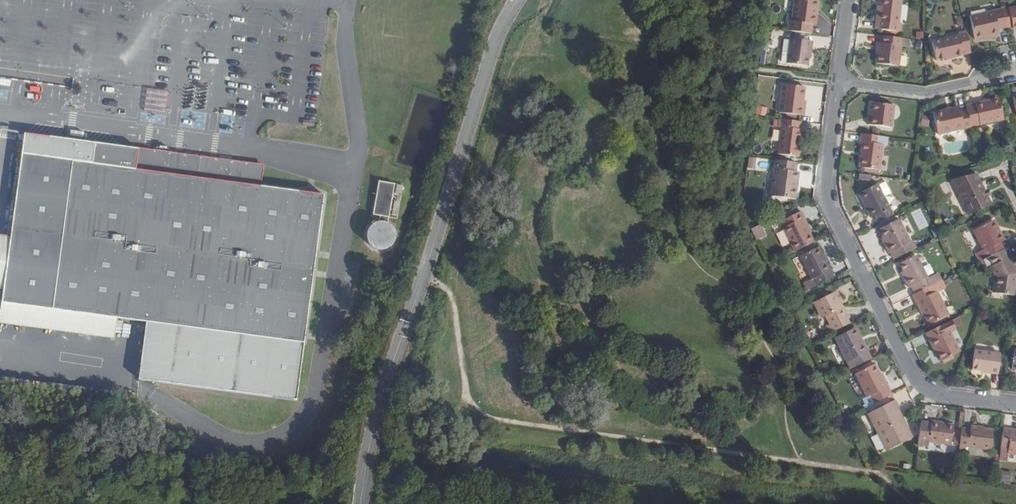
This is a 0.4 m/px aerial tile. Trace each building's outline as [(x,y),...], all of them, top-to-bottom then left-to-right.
[(811,33),(812,25),(814,9),(817,9),(818,0),(816,0),(794,0),(792,21),(789,20),(788,29),(811,33)] [(880,6),(878,20),(876,19),(874,28),(900,31),(901,23),(897,22),(901,0),(880,0),(880,6)] [(998,29),(1006,27),(1006,26),(1002,7),(970,14),(975,39),(999,34),(998,29)] [(1009,8),(1003,9),(1006,26),(1013,25),(1009,8)] [(963,54),(971,53),(966,30),(958,32),(958,35),(932,41),(936,58),(945,57),(955,54),(963,53),(963,54)] [(898,66),(902,38),(881,35),(880,43),(878,42),(877,51),(879,52),(878,63),(898,66)] [(809,48),(811,48),(811,40),(790,37),(786,62),(807,65),(808,58),(809,48)] [(804,115),(805,107),(801,107),(802,100),(804,86),(784,84),(781,112),(804,115)] [(208,103),(208,90),(192,89),(192,102),(208,103)] [(1004,120),(1000,100),(984,103),(984,101),(975,103),(966,105),(967,110),(971,127),(979,125),(1004,120)] [(872,117),(870,117),(869,124),(891,127),(894,106),(874,102),(873,110),(872,117)] [(755,115),(765,116),(767,108),(757,106),(755,115)] [(937,134),(971,127),(967,110),(958,112),(957,107),(932,113),(937,134)] [(922,116),(921,127),(929,127),(929,116),(922,116)] [(801,121),(778,118),(778,126),(781,127),(778,153),(800,156),(801,145),(798,145),(799,139),(801,121)] [(886,137),(861,134),(860,142),(863,143),(859,167),(879,170),(883,145),(886,144),(886,137)] [(138,381),(294,402),(322,197),(259,188),(262,168),(136,151),(23,135),(9,238),(0,237),(0,292),(1,292),(0,297),(0,304),(146,324),(138,381)] [(796,163),(775,160),(770,195),(796,198),(797,187),(793,187),(795,171),(796,163)] [(987,196),(984,190),(976,173),(950,179),(968,215),(991,203),(987,196)] [(386,224),(392,184),(376,182),(371,216),(378,217),(377,222),(374,223),(370,225),(367,229),(365,234),(364,239),(366,244),(369,248),(373,251),(377,252),(380,252),(383,252),(385,251),(388,250),(389,248),(391,246),(394,242),(394,239),(394,236),(394,234),(393,231),(392,229),(391,228),(388,225),(386,224)] [(877,185),(877,184),(860,192),(867,208),(865,209),(870,218),(874,216),(878,222),(892,215),(883,197),(890,193),(885,182),(877,185)] [(860,192),(858,193),(865,209),(867,208),(860,192)] [(919,230),(929,226),(921,208),(911,212),(919,230)] [(793,252),(812,243),(807,232),(804,225),(805,225),(799,212),(780,221),(783,227),(780,228),(793,252)] [(893,259),(916,247),(912,240),(909,242),(898,219),(878,229),(882,237),(885,243),(883,243),(888,252),(890,251),(893,259)] [(993,219),(990,220),(997,232),(999,231),(993,219)] [(975,254),(978,262),(982,260),(1003,250),(999,242),(1003,239),(999,231),(997,232),(990,220),(971,229),(982,250),(975,254)] [(759,224),(750,229),(755,239),(764,234),(759,224)] [(804,291),(831,278),(824,264),(820,256),(817,248),(812,250),(803,255),(799,257),(809,277),(800,282),(804,291)] [(1014,263),(1007,248),(1003,250),(982,260),(985,267),(988,265),(995,278),(993,293),(1013,296),(1015,275),(1014,274),(1009,265),(1014,263)] [(928,287),(940,281),(935,273),(926,277),(915,254),(898,263),(902,271),(905,276),(902,277),(907,286),(909,285),(914,294),(928,287)] [(914,294),(911,295),(918,309),(919,308),(922,314),(928,324),(947,315),(936,291),(932,293),(928,287),(914,294)] [(824,328),(828,334),(847,325),(839,309),(836,303),(841,302),(836,291),(812,303),(820,319),(824,317),(829,325),(824,328)] [(943,324),(925,333),(932,348),(934,348),(937,352),(940,361),(957,353),(947,333),(953,330),(948,321),(943,324)] [(852,368),(871,359),(862,342),(861,342),(858,337),(860,336),(856,328),(834,339),(847,364),(849,362),(852,368)] [(971,370),(980,371),(997,373),(999,355),(973,351),(971,370)] [(868,396),(873,404),(888,396),(881,381),(879,382),(875,376),(870,366),(854,375),(865,397),(868,396)] [(904,426),(906,425),(897,408),(899,407),(895,400),(868,414),(886,450),(912,437),(908,429),(906,430),(904,426)] [(920,423),(917,444),(927,446),(928,442),(950,445),(953,425),(931,422),(931,425),(920,423)] [(960,429),(958,450),(965,451),(965,446),(990,450),(992,432),(970,429),(970,431),(960,429)] [(1006,460),(1006,454),(1015,455),(1015,434),(1009,433),(1009,430),(1002,429),(998,459),(1006,460)] [(1000,471),(997,481),(1009,485),(1012,474),(1000,471)]
